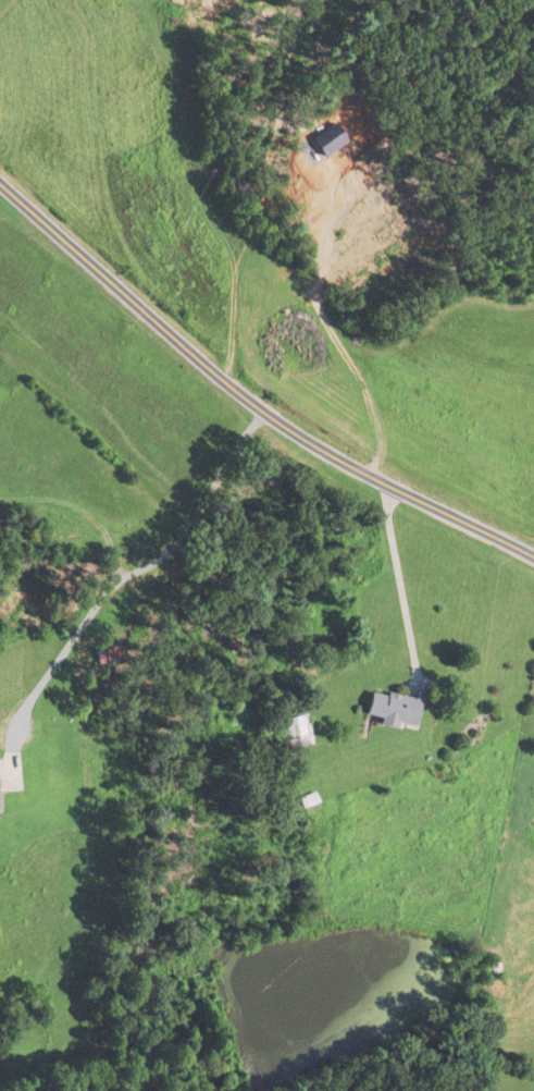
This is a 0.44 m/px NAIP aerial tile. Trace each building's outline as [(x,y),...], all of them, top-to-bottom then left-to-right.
[(418,699),(367,690),(363,714),(379,717),(378,722),(412,729),(418,699)] [(275,718),(280,748),(307,743),(302,713),(275,718)] [(297,797),(298,805),(313,803),(312,795),(297,797)]
